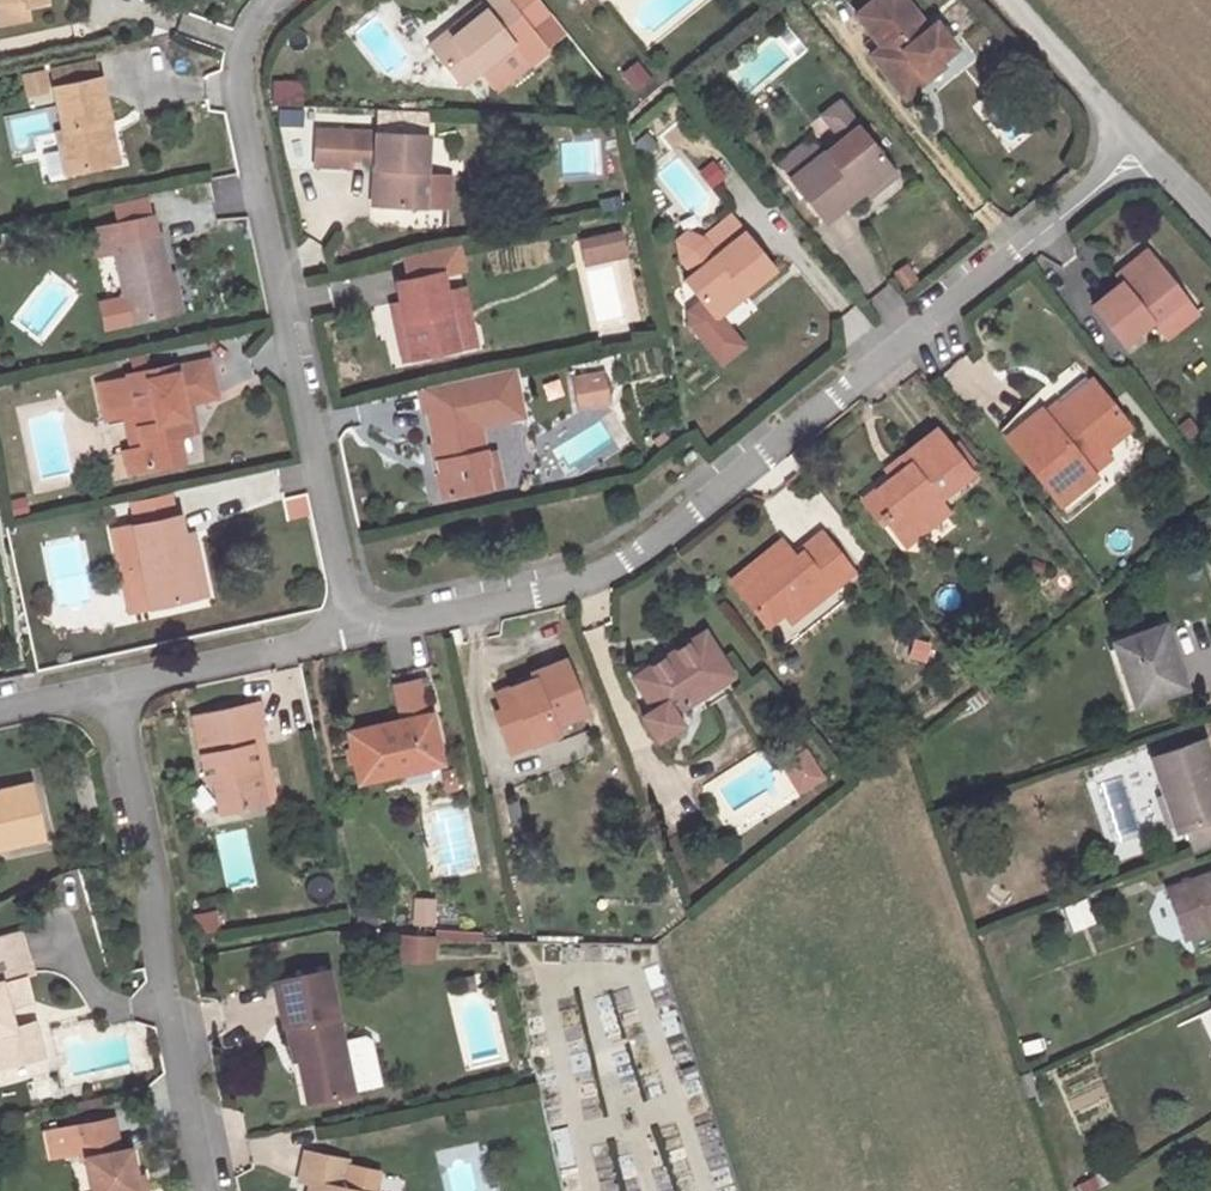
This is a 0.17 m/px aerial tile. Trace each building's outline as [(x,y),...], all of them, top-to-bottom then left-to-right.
[(23,3),(24,12),(45,9),(43,0),(0,0),(0,7),(23,3)] [(440,56),(467,89),(484,74),(502,96),(537,67),(523,51),(541,37),(510,0),(493,0),(483,9),(488,16),(440,56)] [(891,0),(885,0),(852,25),(876,58),(869,64),(898,100),(941,68),(955,56),(936,32),(930,37),(924,41),(891,0)] [(924,41),(930,37),(901,0),(891,0),(924,41)] [(24,12),(23,3),(0,7),(0,28),(26,23),(24,12)] [(435,50),(440,56),(488,16),(483,9),(435,50)] [(50,60),(52,78),(105,70),(102,52),(50,60)] [(639,59),(620,74),(637,96),(656,80),(639,59)] [(941,68),(898,100),(903,107),(946,75),(941,68)] [(49,69),(23,72),(25,93),(51,90),(49,69)] [(112,115),(105,70),(52,78),(66,165),(112,158),(106,116),(112,115)] [(306,100),(306,79),(272,78),(271,100),(306,100)] [(818,166),(790,188),(823,230),(858,204),(891,177),(859,135),(840,113),(822,128),(840,150),(818,166)] [(120,157),(112,115),(106,116),(112,158),(120,157)] [(377,162),(377,168),(386,169),(384,207),(425,210),(427,178),(430,138),(321,130),(319,167),(354,169),(355,160),(377,162)] [(790,188),(818,166),(807,152),(779,174),(790,188)] [(386,169),(377,168),(373,206),(384,207),(386,169)] [(891,177),(858,204),(863,210),(896,184),(891,177)] [(453,180),(445,179),(427,178),(425,210),(442,212),(452,211),(453,180)] [(91,220),(96,249),(113,245),(128,317),(175,308),(160,227),(156,228),(153,209),(91,220)] [(706,241),(717,256),(741,238),(730,222),(706,241)] [(617,236),(578,243),(581,257),(610,252),(612,261),(623,258),(617,236)] [(714,367),(737,351),(714,319),(772,277),(741,238),(717,256),(713,259),(703,245),(682,237),(673,244),(676,264),(687,279),(679,284),(695,306),(684,314),(685,327),(714,367)] [(1115,290),(1120,297),(1151,273),(1145,267),(1115,290)] [(394,280),(396,301),(408,359),(453,350),(442,292),(438,272),(394,280)] [(1151,273),(1120,297),(1091,318),(1122,359),(1182,312),(1151,273)] [(462,289),(458,290),(442,292),(453,350),(468,348),(473,346),(462,289)] [(408,359),(396,301),(389,301),(399,361),(408,359)] [(178,398),(189,397),(212,392),(203,354),(172,361),(171,358),(124,367),(124,370),(96,375),(103,412),(122,408),(133,405),(139,440),(129,443),(122,444),(126,465),(179,455),(175,433),(185,431),(178,398)] [(435,500),(484,490),(479,468),(481,467),(478,457),(472,427),(516,418),(506,370),(414,388),(432,476),(430,476),(435,500)] [(595,375),(566,380),(573,410),(602,404),(595,375)] [(1041,426),(1034,418),(998,446),(1050,511),(1086,483),(1076,471),(1095,456),(1120,437),(1083,390),(1053,413),(1055,416),(1041,426)] [(195,429),(189,397),(178,398),(185,431),(195,429)] [(133,405),(122,408),(129,443),(139,440),(133,405)] [(1048,407),(1034,418),(1041,426),(1055,416),(1053,413),(1048,407)] [(990,437),(998,446),(1034,418),(1025,408),(990,437)] [(888,488),(870,502),(887,522),(878,529),(881,534),(893,547),(913,532),(920,542),(944,523),(934,511),(966,486),(931,443),(899,469),(905,476),(888,488)] [(489,454),(478,457),(481,467),(479,468),(484,490),(496,488),(489,454)] [(1076,471),(1086,483),(1105,468),(1095,456),(1076,471)] [(686,458),(675,467),(681,474),(692,466),(686,458)] [(905,476),(899,469),(883,481),(888,488),(905,476)] [(887,522),(870,502),(857,513),(876,538),(881,534),(878,529),(887,522)] [(191,601),(177,530),(172,510),(125,519),(135,567),(143,610),(191,601)] [(105,523),(115,570),(135,567),(125,519),(105,523)] [(186,529),(177,530),(191,601),(201,599),(186,529)] [(913,532),(893,547),(900,557),(920,542),(913,532)] [(793,572),(789,567),(776,549),(723,589),(759,635),(776,622),(795,606),(799,611),(820,594),(825,600),(848,582),(819,544),(795,562),(800,567),(793,572)] [(800,567),(795,562),(789,567),(793,572),(800,567)] [(124,614),(143,610),(135,567),(115,570),(124,614)] [(795,606),(776,622),(784,631),(825,600),(820,594),(799,611),(795,606)] [(928,662),(934,641),(915,637),(910,658),(928,662)] [(633,722),(649,747),(672,731),(666,721),(722,685),(695,641),(625,686),(643,715),(633,722)] [(1149,642),(1100,660),(1123,723),(1173,704),(1149,642)] [(490,721),(501,746),(522,738),(528,750),(553,740),(551,733),(580,721),(558,669),(526,683),(528,686),(490,703),(497,718),(490,721)] [(418,721),(410,685),(386,691),(393,726),(418,721)] [(237,731),(246,729),(252,728),(247,707),(181,720),(194,785),(199,783),(206,816),(252,806),(237,731)] [(350,787),(393,778),(391,767),(431,759),(423,720),(418,721),(393,726),(339,737),(350,787)] [(262,804),(246,729),(237,731),(252,806),(262,804)] [(506,759),(528,750),(522,738),(501,746),(506,759)] [(778,769),(774,773),(790,798),(810,785),(789,752),(774,762),(778,769)] [(391,767),(393,778),(433,769),(431,759),(391,767)] [(1170,852),(1210,837),(1210,807),(1194,760),(1142,780),(1170,852)] [(30,841),(19,787),(0,790),(0,847),(30,841)] [(1182,884),(1210,872),(1210,837),(1170,852),(1182,884)] [(1189,900),(1208,949),(1210,948),(1210,892),(1189,900)] [(436,925),(436,897),(412,897),(412,926),(436,925)] [(1163,934),(1181,931),(1175,898),(1157,902),(1163,934)] [(1088,900),(1066,904),(1071,930),(1093,926),(1088,900)] [(217,908),(193,915),(200,939),(223,932),(217,908)] [(30,1065),(21,1028),(15,1030),(9,1010),(32,1002),(25,980),(33,977),(21,937),(0,944),(0,1074),(30,1065)] [(423,941),(393,939),(392,963),(422,965),(423,941)] [(350,1104),(323,976),(272,988),(300,1113),(350,1104)] [(33,1024),(21,1028),(30,1065),(44,1060),(33,1024)] [(72,1170),(88,1168),(93,1190),(138,1190),(137,1185),(132,1158),(121,1160),(114,1127),(49,1141),(57,1173),(72,1170)] [(348,1172),(306,1163),(301,1190),(344,1190),(348,1172)]
